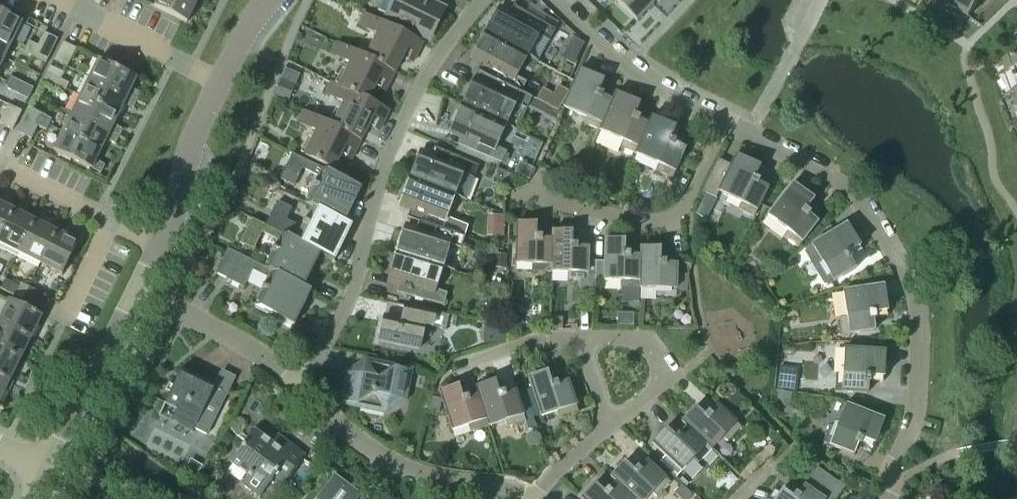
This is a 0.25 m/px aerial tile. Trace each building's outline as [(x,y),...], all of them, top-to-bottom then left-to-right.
[(198,1),(195,0),(158,0),(155,7),(188,23),(198,1)] [(378,11),(388,17),(387,20),(426,40),(441,11),(420,0),(383,0),(378,11)] [(652,5),(647,0),(614,0),(636,22),(652,5)] [(979,0),(953,0),(949,6),(968,18),(979,0)] [(556,31),(514,7),(507,19),(497,13),(485,34),(528,57),(539,36),(550,41),(556,31)] [(23,23),(0,12),(0,35),(13,42),(23,23)] [(412,64),(422,44),(365,15),(360,26),(378,35),(366,58),(394,73),(401,58),(412,64)] [(46,64),(58,40),(45,34),(38,47),(41,48),(36,59),(46,64)] [(521,93),(527,82),(516,76),(528,57),(485,34),(473,56),(483,62),(479,70),(478,72),(521,93)] [(0,35),(0,57),(5,59),(13,42),(0,35)] [(573,38),(562,58),(573,64),(584,43),(573,38)] [(36,59),(41,48),(38,47),(30,43),(25,53),(36,59)] [(67,68),(76,49),(63,43),(54,61),(67,68)] [(384,92),(394,73),(366,58),(337,44),(331,56),(349,65),(338,87),(366,101),(374,87),(384,92)] [(1002,64),(1016,104),(1016,58),(1002,64)] [(136,102),(140,95),(132,90),(137,79),(98,60),(89,79),(136,102)] [(599,131),(612,101),(602,97),(603,94),(602,94),(607,82),(579,70),(563,108),(586,118),(584,124),(599,131)] [(521,93),(478,72),(462,106),(505,126),(517,132),(527,110),(526,110),(528,107),(554,121),(558,112),(550,108),(543,104),(542,104),(532,98),(521,93)] [(53,90),(58,79),(48,74),(42,85),(53,90)] [(282,78),(274,96),(288,102),(296,84),(282,78)] [(18,95),(23,84),(12,79),(7,89),(18,95)] [(64,95),(69,84),(58,79),(53,90),(64,95)] [(133,109),(136,102),(89,79),(80,97),(119,116),(124,106),(133,109)] [(378,131),(388,112),(366,101),(338,87),(331,83),(325,94),(343,103),(332,126),(360,141),(367,126),(378,131)] [(29,100),(34,89),(23,84),(18,95),(29,100)] [(635,154),(648,124),(638,120),(640,117),(638,117),(643,105),(615,93),(612,101),(599,131),(623,141),(620,147),(635,154)] [(548,95),(543,104),(550,108),(558,112),(563,103),(548,95)] [(119,138),(122,131),(114,125),(119,116),(80,97),(72,114),(119,138)] [(13,131),(22,112),(9,106),(0,124),(13,131)] [(501,163),(507,152),(496,147),(505,126),(462,106),(453,126),(463,131),(458,143),(501,163)] [(31,140),(38,127),(35,126),(41,115),(30,110),(18,134),(31,140)] [(350,160),(360,141),(332,126),(303,112),(297,123),(315,132),(303,156),(331,170),(339,155),(350,160)] [(115,145),(119,138),(72,114),(63,132),(101,152),(106,142),(115,145)] [(46,131),(51,120),(41,115),(35,126),(38,127),(46,131)] [(673,177),(686,148),(675,143),(676,141),(675,140),(680,128),(651,116),(648,124),(635,154),(659,164),(657,170),(673,177)] [(101,174),(105,167),(97,161),(101,152),(63,132),(53,151),(101,174)] [(417,158),(409,180),(454,197),(465,201),(474,179),(478,167),(433,150),(432,154),(420,150),(417,158)] [(361,189),(293,154),(279,179),(293,186),(303,169),(319,178),(305,205),(312,209),(313,208),(344,223),(361,189)] [(717,161),(702,193),(716,200),(719,194),(740,204),(737,210),(753,218),(767,189),(757,184),(758,182),(757,181),(763,170),(735,156),(730,167),(717,161)] [(409,180),(400,204),(411,209),(407,219),(418,222),(464,238),(467,227),(446,218),(454,197),(409,180)] [(797,249),(817,224),(808,217),(810,215),(808,214),(816,204),(792,185),(767,217),(788,233),(783,238),(797,249)] [(231,198),(227,206),(235,210),(238,205),(237,201),(231,198)] [(277,202),(265,226),(319,255),(333,262),(351,227),(344,223),(313,208),(312,209),(302,228),(286,220),(291,209),(277,202)] [(13,211),(0,204),(0,237),(13,211)] [(35,221),(13,211),(0,237),(0,245),(18,254),(35,221)] [(319,255),(265,226),(251,219),(238,244),(252,251),(261,234),(277,242),(264,268),(302,288),(319,255)] [(40,265),(56,232),(35,221),(18,254),(40,265)] [(404,229),(396,254),(442,268),(449,246),(460,249),(464,238),(418,222),(417,227),(405,224),(404,229)] [(516,223),(515,264),(532,265),(532,272),(551,272),(551,240),(541,240),(541,237),(539,237),(540,224),(516,223)] [(827,287),(854,271),(848,261),(851,259),(850,258),(861,252),(845,225),(810,246),(805,249),(806,251),(805,252),(817,272),(827,287)] [(62,276),(78,243),(56,232),(40,265),(62,276)] [(551,240),(551,272),(568,273),(567,280),(579,280),(579,292),(595,293),(595,278),(596,262),(588,262),(588,248),(577,248),(577,245),(575,245),(575,232),(552,232),(551,240)] [(596,262),(595,278),(604,278),(604,281),(621,282),(621,289),(640,289),(640,257),(630,257),(630,254),(629,254),(629,241),(605,240),(604,263),(596,262)] [(640,257),(640,289),(657,290),(657,297),(676,297),(677,265),(666,265),(666,262),(664,262),(665,249),(641,248),(640,257)] [(302,288),(264,268),(226,249),(214,274),(242,289),(251,271),(267,279),(253,307),(292,326),(309,291),(302,288)] [(389,275),(387,284),(398,287),(398,288),(397,292),(443,306),(446,294),(435,291),(442,268),(396,254),(389,275)] [(15,297),(19,288),(5,281),(1,289),(15,297)] [(841,336),(873,332),(871,321),(874,321),(874,319),(887,317),(883,287),(842,292),(846,318),(839,319),(841,336)] [(44,311),(49,300),(50,298),(28,288),(22,300),(44,311)] [(42,317),(9,300),(0,319),(0,323),(31,339),(42,317)] [(446,331),(449,316),(404,307),(401,321),(384,317),(379,342),(419,350),(422,336),(430,338),(432,328),(446,331)] [(507,318),(506,332),(521,332),(521,323),(517,318),(507,318)] [(31,339),(0,323),(0,350),(20,361),(31,339)] [(301,345),(292,351),(298,358),(306,352),(301,345)] [(20,361),(0,350),(0,377),(10,382),(20,361)] [(882,383),(884,352),(843,350),(842,376),(835,375),(834,393),(866,395),(867,383),(869,384),(869,382),(882,383)] [(403,401),(409,372),(365,363),(362,365),(360,377),(348,375),(343,404),(386,412),(389,398),(403,401)] [(780,367),(777,389),(795,392),(796,386),(790,385),(792,368),(780,367)] [(207,436),(228,394),(215,388),(216,386),(182,370),(164,406),(175,411),(170,423),(192,434),(194,430),(207,436)] [(550,372),(527,379),(530,387),(525,388),(533,413),(538,412),(540,418),(556,413),(559,419),(565,417),(576,414),(577,413),(567,383),(557,387),(556,384),(554,384),(550,372)] [(425,376),(423,387),(432,389),(434,378),(425,376)] [(10,382),(0,377),(0,401),(10,382)] [(502,394),(498,382),(475,389),(478,398),(488,428),(504,423),(507,429),(525,423),(515,392),(504,396),(504,393),(502,394)] [(466,398),(462,386),(439,394),(452,433),(468,427),(470,434),(488,428),(478,398),(468,401),(467,398),(466,398)] [(776,391),(775,399),(791,402),(793,394),(776,391)] [(431,398),(428,410),(438,413),(441,400),(431,398)] [(698,405),(681,423),(688,429),(711,451),(723,439),(728,444),(741,429),(718,407),(710,415),(708,413),(707,414),(698,405)] [(871,448),(883,420),(845,405),(835,429),(829,427),(822,443),(852,455),(856,444),(859,445),(860,444),(871,448)] [(668,426),(651,443),(664,456),(659,462),(675,478),(680,472),(693,459),(698,464),(711,451),(688,429),(680,436),(678,434),(677,435),(668,426)] [(271,444),(253,431),(229,463),(246,476),(240,484),(258,498),(274,477),(282,484),(303,457),(277,437),(271,444)] [(190,460),(184,472),(195,479),(202,467),(190,460)] [(610,478),(617,484),(632,498),(647,498),(652,494),(657,498),(670,485),(647,462),(639,470),(637,469),(636,470),(627,461),(610,478)] [(775,498),(837,498),(845,488),(817,469),(804,486),(795,494),(794,495),(784,488),(775,498)] [(317,498),(371,498),(361,495),(358,498),(332,478),(317,498)] [(617,484),(609,492),(607,489),(606,491),(597,482),(580,498),(632,498),(617,484)] [(862,482),(856,490),(867,498),(873,490),(862,482)] [(674,493),(680,498),(691,498),(693,497),(681,486),(674,493)]
